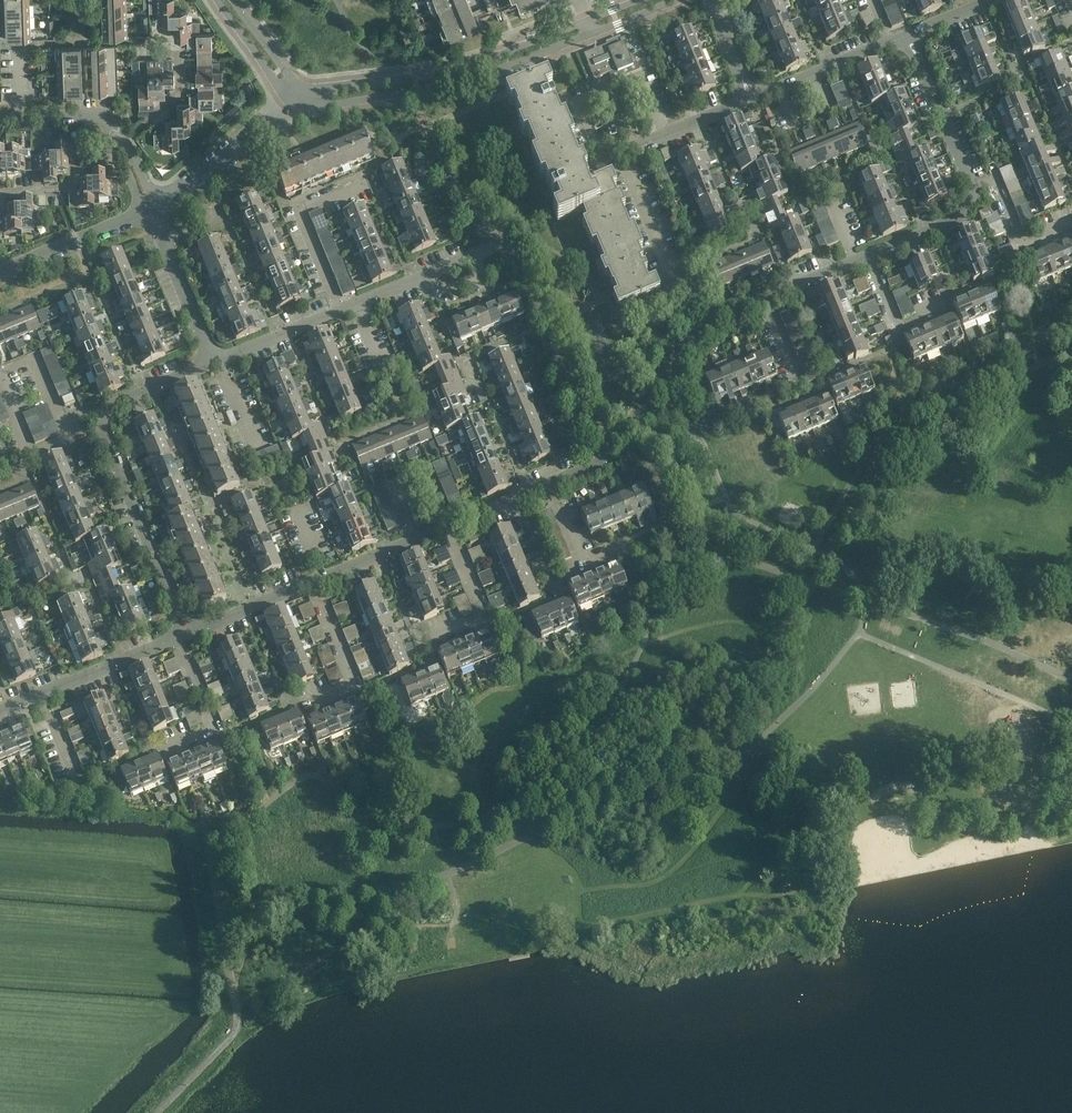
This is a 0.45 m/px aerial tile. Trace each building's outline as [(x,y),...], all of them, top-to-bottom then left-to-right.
[(149,12),(161,11),(162,23),(174,22),(174,10),(174,0),(149,0),(149,12)] [(446,38),(467,30),(461,14),(463,13),(458,2),(456,3),(455,0),(431,0),(446,38)] [(757,0),(762,12),(788,2),(787,0),(757,0)] [(815,4),(820,15),(840,7),(837,1),(840,0),(824,0),(815,4)] [(882,5),(885,10),(897,5),(895,0),(894,0),(882,5)] [(911,7),(913,11),(919,9),(921,15),(942,7),(939,0),(927,0),(911,7)] [(1009,4),(998,9),(1001,16),(1006,13),(1009,20),(1029,12),(1024,0),(1010,6),(1009,4)] [(125,1),(102,2),(103,13),(125,13),(125,1)] [(788,2),(762,12),(767,24),(787,16),(784,9),(790,7),(788,2)] [(535,3),(518,10),(522,18),(539,11),(535,3)] [(28,4),(6,5),(6,17),(28,16),(28,4)] [(897,5),(885,10),(887,16),(899,11),(897,5)] [(840,7),(820,15),(825,28),(851,17),(849,11),(843,14),(840,7)] [(174,26),(174,37),(187,36),(187,33),(199,33),(199,21),(187,21),(186,10),(174,10),(174,22),(174,26)] [(899,11),(887,16),(890,22),(902,17),(899,11)] [(1009,20),(1008,20),(1003,22),(1005,27),(1011,25),(1014,32),(1034,24),(1029,12),(1009,20)] [(125,13),(103,13),(103,25),(126,24),(125,13)] [(28,16),(6,17),(6,29),(29,28),(28,16)] [(787,16),(767,24),(771,36),(802,24),(800,18),(789,22),(787,16)] [(851,17),(825,28),(830,39),(850,31),(847,24),(853,22),(851,17)] [(902,17),(890,22),(892,27),(904,22),(902,17)] [(126,24),(103,25),(104,37),(126,36),(126,24)] [(802,24),(771,36),(776,48),(797,40),(794,33),(804,29),(802,24)] [(1014,32),(1008,34),(1010,39),(1016,37),(1019,43),(1019,44),(1039,35),(1034,24),(1014,32)] [(29,28),(6,29),(7,41),(29,40),(29,28)] [(665,38),(665,39),(667,44),(673,41),(676,48),(696,40),(691,28),(665,38)] [(972,34),(959,39),(965,53),(985,44),(985,45),(985,44),(996,40),(993,34),(988,36),(985,30),(972,35),(972,34)] [(751,31),(744,34),(741,35),(746,47),(749,45),(755,43),(751,31)] [(187,33),(187,36),(187,46),(197,46),(197,58),(212,57),(211,32),(199,33),(187,33)] [(644,59),(634,34),(621,39),(619,40),(619,38),(608,43),(608,44),(607,45),(598,49),(597,49),(594,50),(584,54),(593,78),(594,79),(606,74),(609,73),(612,81),(640,70),(636,62),(644,59)] [(1019,44),(1019,43),(1013,46),(1015,51),(1021,48),(1024,56),(1031,53),(1032,54),(1045,49),(1039,35),(1019,44)] [(678,54),(666,60),(668,65),(670,64),(675,63),(701,52),(696,40),(676,48),(678,54)] [(797,40),(776,48),(781,60),(807,49),(805,43),(799,45),(797,40)] [(985,44),(965,53),(969,64),(990,56),(995,54),(993,49),(988,51),(985,45),(985,44)] [(115,58),(115,45),(84,47),(84,53),(92,53),(92,59),(115,58)] [(81,47),(58,48),(59,60),(81,59),(81,47)] [(807,49),(781,60),(786,71),(806,63),(803,56),(809,54),(807,49)] [(701,52),(675,63),(670,64),(673,69),(683,65),(685,72),(706,64),(701,52)] [(1039,60),(1034,62),(1036,68),(1042,66),(1045,73),(1045,72),(1045,73),(1065,65),(1060,53),(1046,58),(1045,57),(1039,60)] [(990,56),(969,64),(974,76),(995,67),(995,68),(1000,65),(998,60),(993,63),(990,56)] [(198,70),(196,70),(196,83),(198,83),(198,82),(213,81),(213,82),(218,82),(223,82),(222,81),(222,69),(220,69),(220,61),(212,61),(212,57),(197,58),(198,70)] [(115,58),(92,59),(92,64),(84,65),(85,71),(116,69),(115,58)] [(81,59),(59,60),(59,72),(82,71),(81,59)] [(162,59),(147,59),(148,83),(148,84),(165,83),(165,84),(174,83),(174,71),(162,71),(162,59)] [(857,69),(862,81),(888,70),(886,65),(880,67),(877,60),(857,69)] [(682,80),(684,86),(711,75),(706,64),(685,72),(688,78),(682,80)] [(1045,72),(1045,73),(1039,75),(1041,80),(1047,78),(1050,84),(1050,85),(1070,76),(1065,65),(1045,73),(1045,72)] [(995,67),(974,76),(979,88),(994,82),(994,83),(1006,78),(1003,72),(997,74),(995,68),(995,67)] [(116,69),(85,71),(85,77),(93,76),(93,82),(116,81),(116,69)] [(888,70),(862,81),(867,92),(887,84),(884,77),(890,75),(888,70)] [(82,71),(59,72),(60,84),(82,83),(82,71)] [(711,75),(684,86),(686,91),(692,89),(695,95),(715,87),(711,75)] [(1039,89),(1041,94),(1046,92),(1052,90),(1054,96),(1055,96),(1055,97),(1071,89),(1071,81),(1070,76),(1050,85),(1050,84),(1044,87),(1039,89)] [(86,95),(117,93),(116,81),(93,82),(93,88),(85,88),(86,95)] [(198,94),(189,95),(189,105),(190,107),(202,106),(202,107),(214,107),(213,92),(218,92),(218,82),(213,82),(213,81),(198,82),(198,83),(198,94)] [(543,81),(509,95),(548,188),(553,200),(556,199),(560,208),(557,209),(562,221),(583,212),(613,286),(622,307),(655,293),(651,281),(648,282),(644,273),(647,272),(607,176),(587,185),(582,175),(556,112),(553,113),(552,109),(555,108),(552,101),(549,103),(545,93),(548,92),(543,81)] [(843,82),(830,87),(833,93),(845,88),(843,82)] [(82,83),(60,84),(60,96),(80,95),(83,95),(82,83)] [(148,84),(148,83),(138,84),(139,109),(150,109),(154,108),(154,96),(165,96),(165,84),(165,83),(148,84)] [(887,84),(867,92),(872,104),(879,101),(897,93),(895,88),(889,90),(887,84)] [(879,101),(884,112),(908,103),(901,86),(895,88),(897,93),(879,101)] [(845,88),(833,93),(835,99),(848,94),(845,88)] [(1044,100),(1046,106),(1057,101),(1059,108),(1060,108),(1071,103),(1071,89),(1055,97),(1055,96),(1044,100)] [(848,94),(835,99),(838,105),(850,100),(848,94)] [(1013,98),(1001,103),(1000,103),(1006,117),(1026,109),(1031,106),(1029,101),(1024,104),(1021,96),(1013,99),(1013,98)] [(850,100),(838,105),(840,110),(852,105),(850,100)] [(908,103),(884,112),(889,124),(889,125),(900,120),(902,124),(907,122),(905,118),(906,118),(912,115),(913,116),(913,115),(908,103)] [(1059,108),(1049,112),(1051,117),(1061,113),(1064,119),(1064,120),(1071,117),(1071,103),(1060,108),(1059,108)] [(177,105),(178,120),(178,131),(179,131),(191,131),(191,120),(203,119),(202,107),(202,106),(190,107),(189,105),(177,105)] [(1026,109),(1006,117),(1010,128),(1031,120),(1036,118),(1034,113),(1029,115),(1026,109)] [(850,113),(853,120),(858,118),(855,110),(850,113)] [(748,114),(721,125),(726,136),(747,128),(744,122),(750,119),(748,114)] [(1054,124),(1056,129),(1066,125),(1069,131),(1069,132),(1071,130),(1071,117),(1064,120),(1064,119),(1054,124)] [(166,120),(166,124),(166,131),(154,132),(154,147),(179,146),(179,131),(178,131),(178,120),(166,120)] [(900,120),(889,125),(890,128),(891,129),(902,124),(900,120)] [(1031,120),(1010,128),(1015,140),(1036,132),(1041,130),(1039,125),(1034,127),(1031,120)] [(859,122),(847,127),(856,149),(868,144),(859,122)] [(847,127),(836,132),(845,154),(856,149),(847,127)] [(747,128),(726,136),(731,148),(757,137),(755,132),(749,135),(747,128)] [(766,134),(763,128),(756,131),(758,137),(766,134)] [(888,137),(887,137),(888,138),(893,150),(911,142),(906,131),(905,129),(905,130),(905,131),(889,138),(888,137)] [(1059,135),(1061,140),(1071,136),(1071,138),(1071,130),(1069,132),(1069,131),(1059,135)] [(274,169),(275,170),(286,197),(287,197),(286,194),(302,187),(309,185),(310,188),(311,187),(318,184),(319,184),(318,181),(374,157),(363,132),(362,132),(363,133),(355,136),(355,135),(308,155),(307,156),(302,158),(299,151),(293,154),(296,160),(274,169)] [(836,132),(824,137),(833,159),(845,154),(836,132)] [(1036,132),(1015,140),(1020,152),(1041,144),(1046,141),(1044,136),(1038,139),(1036,132)] [(757,137),(731,148),(736,160),(756,151),(754,145),(760,143),(757,137)] [(824,137),(812,142),(821,163),(833,159),(824,137)] [(783,140),(787,148),(792,146),(788,138),(783,140)] [(812,142),(800,147),(809,168),(821,163),(812,142)] [(911,142),(893,150),(898,161),(916,154),(911,142)] [(700,147),(701,152),(712,149),(711,143),(700,147)] [(185,144),(179,149),(185,156),(190,152),(185,144)] [(1041,144),(1020,152),(1025,164),(1045,155),(1056,151),(1054,146),(1043,150),(1041,144)] [(55,147),(55,157),(56,157),(56,173),(57,173),(69,173),(68,162),(81,161),(80,146),(55,147)] [(809,168),(800,147),(788,151),(798,173),(809,168)] [(668,148),(664,150),(668,160),(672,159),(670,154),(668,148)] [(678,156),(677,157),(682,168),(708,158),(706,152),(700,155),(697,148),(678,156)] [(19,149),(7,149),(7,175),(20,175),(20,173),(32,173),(31,158),(19,158),(19,149)] [(900,166),(909,162),(912,169),(932,161),(927,149),(916,154),(898,161),(900,166)] [(660,151),(661,154),(664,162),(668,160),(664,150),(660,151)] [(756,151),(736,160),(741,172),(749,169),(767,161),(765,155),(759,158),(756,151)] [(770,153),(765,155),(767,161),(749,169),(753,180),(778,170),(773,158),(770,153)] [(1045,155),(1025,164),(1030,175),(1050,167),(1061,163),(1059,158),(1048,162),(1045,155)] [(55,157),(31,158),(32,173),(44,172),(44,183),(57,183),(57,173),(56,173),(56,157),(55,157)] [(708,158),(682,168),(687,180),(707,172),(705,166),(710,163),(708,158)] [(407,173),(402,161),(376,172),(378,178),(384,175),(387,182),(407,173)] [(909,178),(911,183),(937,172),(932,161),(912,169),(915,176),(909,178)] [(1011,165),(999,170),(1002,176),(1014,171),(1011,165)] [(858,177),(863,189),(883,181),(881,174),(887,172),(884,166),(858,177)] [(1050,167),(1030,175),(1035,187),(1055,179),(1065,174),(1063,169),(1053,174),(1050,167)] [(778,170),(753,180),(758,192),(770,187),(772,191),(776,189),(774,185),(782,181),(778,170)] [(1014,171),(1002,176),(1004,183),(1017,177),(1014,171)] [(92,172),(93,182),(94,198),(118,198),(118,183),(106,183),(105,172),(92,172)] [(707,172),(687,180),(692,192),(718,181),(716,176),(710,178),(707,172)] [(937,172),(911,183),(913,189),(919,186),(922,193),(942,184),(937,172)] [(407,173),(387,182),(389,188),(383,191),(385,196),(411,185),(407,173)] [(1017,177),(1004,183),(1007,189),(1019,184),(1017,177)] [(1055,179),(1035,187),(1040,199),(1060,190),(1070,186),(1068,181),(1058,185),(1055,179)] [(718,181),(692,192),(696,203),(717,195),(714,189),(720,186),(718,181)] [(758,192),(752,194),(757,205),(775,198),(776,198),(788,193),(786,189),(783,181),(782,181),(774,185),(776,189),(772,191),(770,187),(758,192)] [(883,181),(863,189),(868,201),(894,190),(892,185),(886,187),(883,181)] [(81,194),(69,194),(69,202),(69,209),(94,208),(94,198),(93,182),(80,183),(81,194)] [(919,201),(921,207),(927,205),(947,196),(942,184),(922,193),(925,199),(919,201)] [(1019,184),(1007,189),(1010,195),(1022,190),(1019,184)] [(411,185),(385,196),(387,201),(394,199),(396,205),(416,197),(411,185)] [(894,190),(868,201),(873,212),(893,204),(890,198),(896,195),(894,190)] [(1022,190),(1010,195),(1012,201),(1024,196),(1022,190)] [(1040,199),(1044,211),(1059,205),(1059,206),(1071,201),(1071,193),(1063,197),(1060,191),(1060,190),(1040,199)] [(263,191),(237,202),(242,214),(262,206),(259,199),(265,197),(263,191)] [(717,195),(696,203),(701,215),(728,204),(725,199),(719,202),(717,195)] [(1024,196),(1012,201),(1015,207),(1027,202),(1024,196)] [(393,214),(395,219),(421,208),(416,197),(396,205),(399,211),(393,214)] [(33,198),(20,198),(20,208),(21,208),(21,224),(22,224),(46,224),(45,209),(33,209),(33,198)] [(775,198),(757,205),(762,217),(780,210),(776,198),(775,198)] [(1027,202),(1015,207),(1017,213),(1030,208),(1027,202)] [(728,204),(701,215),(706,227),(726,219),(724,212),(730,210),(728,204)] [(893,204),(873,212),(878,224),(904,213),(902,208),(896,210),(893,204)] [(340,222),(342,227),(368,217),(363,205),(343,213),(346,220),(340,222)] [(824,205),(812,210),(815,216),(827,211),(824,205)] [(916,209),(915,210),(918,216),(929,211),(930,211),(927,205),(921,207),(916,209)] [(262,206),(242,214),(247,226),(273,215),(270,210),(264,212),(262,206)] [(0,220),(0,235),(22,234),(22,224),(21,224),(21,208),(20,208),(8,208),(9,219),(0,220)] [(421,208),(395,219),(397,224),(403,222),(406,228),(426,220),(421,208)] [(989,208),(979,213),(982,220),(986,219),(992,216),(991,214),(989,208)] [(1030,208),(1017,213),(1020,220),(1032,214),(1030,208)] [(321,209),(309,214),(311,221),(323,216),(321,209)] [(785,221),(780,210),(762,217),(767,229),(785,221)] [(827,211),(815,216),(817,222),(829,217),(827,211)] [(992,216),(986,219),(988,226),(1001,220),(998,215),(997,212),(991,214),(992,216)] [(904,213),(878,224),(883,236),(903,228),(900,221),(906,219),(904,213)] [(1032,214),(1020,220),(1022,226),(1035,221),(1032,214)] [(273,215),(247,226),(252,238),(272,229),(269,223),(275,220),(273,215)] [(323,216),(311,221),(314,227),(326,221),(323,216)] [(797,216),(785,221),(767,229),(769,234),(779,230),(782,237),(802,228),(797,216)] [(368,217),(342,227),(344,233),(350,230),(353,237),(373,229),(368,217)] [(829,217),(817,222),(819,228),(832,223),(829,217)] [(726,219),(706,227),(711,239),(737,228),(735,223),(729,225),(726,219)] [(408,235),(398,239),(400,245),(405,243),(431,232),(426,220),(406,228),(408,235)] [(988,226),(991,232),(1003,227),(1001,220),(988,226)] [(328,227),(326,221),(314,227),(316,232),(328,227)] [(1035,221),(1022,226),(1025,232),(1037,227),(1035,221)] [(832,223),(819,228),(822,234),(834,229),(832,223)] [(959,229),(943,236),(946,243),(956,238),(959,245),(979,237),(974,225),(960,231),(959,229)] [(328,227),(316,232),(319,238),(331,233),(328,227)] [(1003,227),(991,232),(994,239),(1006,234),(1003,227)] [(778,246),(781,251),(807,240),(802,228),(782,237),(784,243),(778,246)] [(272,229),(252,238),(256,249),(282,239),(280,233),(274,236),(272,229)] [(350,245),(352,251),(378,240),(373,229),(353,237),(356,243),(350,245)] [(834,229),(822,234),(824,240),(836,235),(834,229)] [(405,243),(400,245),(402,250),(413,245),(416,252),(436,244),(431,232),(405,243)] [(331,233),(319,238),(321,244),(333,239),(331,233)] [(836,235),(824,240),(826,246),(839,241),(836,235)] [(218,237),(198,246),(203,258),(229,247),(227,242),(220,244),(218,237)] [(959,245),(948,249),(950,254),(961,250),(964,257),(984,249),(979,237),(959,245)] [(282,239),(256,249),(261,261),(281,253),(278,246),(284,244),(282,239)] [(333,239),(321,244),(323,250),(335,245),(333,239)] [(378,240),(352,251),(354,256),(360,253),(363,260),(383,252),(378,240)] [(807,240),(781,251),(783,256),(789,254),(791,260),(812,252),(807,240)] [(1055,247),(1065,271),(1071,268),(1071,254),(1067,242),(1060,245),(1058,240),(1053,242),(1055,247)] [(765,242),(753,247),(762,269),(773,264),(765,242)] [(1013,251),(1010,244),(998,249),(1001,256),(1013,251)] [(335,245),(323,250),(326,256),(338,251),(335,245)] [(1040,247),(1042,252),(1053,276),(1065,271),(1055,247),(1047,250),(1045,245),(1040,247)] [(229,247),(203,258),(207,269),(227,261),(225,255),(231,252),(229,247)] [(753,247),(741,252),(750,274),(762,269),(753,247)] [(964,257),(958,259),(960,264),(966,262),(969,268),(989,260),(984,249),(964,257)] [(121,250),(95,261),(98,266),(104,264),(106,270),(126,262),(121,250)] [(1028,252),(1033,264),(1026,267),(1034,284),(1053,276),(1042,252),(1035,255),(1033,250),(1028,252)] [(338,251),(326,256),(328,261),(340,256),(338,251)] [(781,251),(775,253),(778,260),(783,258),(783,256),(781,251)] [(359,269),(362,274),(387,263),(383,252),(363,260),(365,266),(359,269)] [(741,252),(729,257),(738,279),(750,274),(741,252)] [(281,253),(261,261),(266,272),(292,262),(290,257),(284,259),(281,253)] [(909,265),(914,277),(934,269),(929,255),(916,261),(917,262),(909,265)] [(340,256),(328,261),(331,268),(343,263),(340,256)] [(729,257),(717,262),(726,284),(738,279),(729,257)] [(1011,259),(1014,266),(1019,264),(1016,257),(1011,259)] [(969,268),(963,271),(965,276),(971,274),(974,281),(981,278),(982,279),(995,274),(989,260),(969,268)] [(227,261),(207,269),(212,281),(238,271),(236,265),(230,268),(227,261)] [(103,279),(105,284),(131,273),(126,262),(106,270),(109,276),(103,279)] [(294,267),(292,262),(266,272),(271,284),(291,276),(288,269),(294,267)] [(705,267),(714,288),(726,284),(717,262),(705,267)] [(343,263),(331,268),(333,273),(345,268),(343,263)] [(387,263),(362,274),(364,279),(370,277),(372,284),(392,275),(387,263)] [(345,268),(333,273),(335,279),(348,274),(345,268)] [(934,269),(914,277),(920,291),(929,287),(928,286),(939,281),(934,269)] [(238,271),(212,281),(217,293),(237,285),(234,278),(241,276),(238,271)] [(131,273),(105,284),(107,289),(113,287),(116,293),(136,285),(131,273)] [(348,274),(335,279),(338,285),(350,280),(348,274)] [(904,274),(887,281),(890,288),(907,281),(904,274)] [(291,276),(271,284),(276,296),(302,285),(299,280),(293,282),(291,276)] [(853,281),(855,288),(868,283),(865,276),(853,281)] [(350,280),(338,285),(340,291),(352,286),(350,280)] [(813,305),(843,293),(839,281),(824,287),(824,285),(807,292),(810,299),(821,294),(823,301),(813,305)] [(868,283),(855,288),(858,294),(870,289),(868,283)] [(113,302),(115,308),(141,297),(136,285),(116,293),(119,300),(113,302)] [(237,285),(217,293),(222,305),(248,294),(246,288),(240,291),(237,285)] [(302,285),(276,296),(281,308),(301,300),(298,293),(304,290),(302,285)] [(352,286),(340,291),(342,296),(355,291),(352,286)] [(908,286),(892,292),(895,299),(907,294),(911,293),(908,286)] [(991,287),(978,292),(988,316),(1001,311),(991,287)] [(506,291),(502,293),(513,319),(524,314),(516,294),(509,297),(506,291)] [(248,294),(222,305),(227,316),(247,308),(244,301),(255,297),(253,292),(248,294)] [(978,292),(966,297),(976,321),(988,316),(978,292)] [(62,302),(67,314),(93,303),(91,298),(85,300),(82,293),(62,302)] [(501,300),(495,303),(504,322),(513,319),(502,293),(498,294),(501,300)] [(843,293),(813,305),(815,310),(825,306),(828,313),(848,304),(843,293)] [(907,294),(895,299),(897,306),(910,301),(907,294)] [(141,297),(115,308),(117,313),(123,310),(126,317),(146,308),(141,297)] [(966,297),(953,302),(963,326),(976,321),(966,297)] [(485,300),(482,301),(493,327),(504,322),(495,303),(488,306),(485,300)] [(861,313),(865,311),(877,307),(875,300),(858,307),(861,313)] [(480,309),(475,311),(483,331),(493,327),(482,301),(477,303),(480,309)] [(910,301),(897,306),(900,312),(912,306),(910,301)] [(93,303),(67,314),(72,325),(92,317),(89,311),(96,308),(93,303)] [(828,313),(822,315),(825,320),(830,318),(833,324),(827,327),(853,316),(848,304),(828,313)] [(398,313),(403,325),(429,314),(427,309),(421,312),(418,305),(398,313)] [(32,306),(20,311),(29,333),(41,328),(32,306)] [(912,306),(900,312),(902,318),(915,313),(912,306)] [(877,307),(865,311),(868,318),(880,313),(877,307)] [(122,326),(124,331),(151,320),(146,308),(126,317),(128,323),(122,326)] [(247,308),(227,316),(232,328),(262,315),(260,310),(249,314),(247,308)] [(464,308),(460,310),(471,336),(483,331),(475,311),(467,314),(464,308)] [(792,309),(780,314),(782,321),(795,316),(792,309)] [(459,318),(452,320),(461,340),(471,336),(460,310),(456,312),(459,318)] [(20,311),(8,316),(17,338),(29,333),(20,311)] [(39,316),(42,323),(48,320),(45,314),(39,316)] [(429,314),(403,325),(408,337),(428,328),(425,322),(431,319),(429,314)] [(939,316),(941,321),(951,345),(964,340),(954,316),(946,319),(944,314),(939,316)] [(262,315),(232,328),(237,340),(256,331),(254,325),(265,320),(262,315)] [(0,319),(0,330),(5,343),(17,338),(8,316),(0,319)] [(795,316),(782,321),(785,327),(797,322),(795,316)] [(853,316),(827,327),(829,332),(835,330),(838,336),(832,338),(858,328),(853,316)] [(92,317),(72,325),(77,337),(103,326),(101,321),(95,323),(92,317)] [(926,321),(928,326),(929,326),(938,350),(951,345),(941,321),(933,324),(931,319),(926,321)] [(151,320),(124,331),(127,336),(133,334),(135,340),(155,332),(151,320)] [(452,320),(446,323),(456,349),(463,346),(461,340),(452,320)] [(797,322),(785,327),(788,333),(800,328),(797,322)] [(884,323),(874,327),(877,334),(887,330),(884,323)] [(914,326),(916,331),(926,355),(938,350),(929,326),(928,326),(921,329),(919,324),(914,326)] [(103,326),(77,337),(82,349),(102,340),(99,334),(105,331),(103,326)] [(428,328),(408,337),(413,348),(439,338),(437,332),(431,335),(428,328)] [(800,328),(788,333),(790,339),(802,334),(800,328)] [(858,328),(832,338),(834,343),(840,341),(842,348),(863,340),(858,328)] [(304,346),(306,352),(332,341),(327,329),(307,337),(310,344),(304,346)] [(902,331),(907,343),(914,360),(926,355),(916,331),(909,334),(907,329),(902,331)] [(132,349),(134,354),(160,344),(155,332),(135,340),(138,347),(132,349)] [(222,332),(216,334),(218,341),(220,343),(222,344),(225,344),(228,344),(227,341),(222,339),(225,338),(222,332)] [(53,333),(47,336),(49,342),(56,340),(53,333)] [(802,334),(790,339),(793,346),(805,340),(802,334)] [(885,338),(888,345),(893,343),(890,336),(885,338)] [(439,338),(413,348),(418,360),(438,352),(435,345),(441,343),(439,338)] [(102,340),(82,349),(87,360),(113,350),(111,344),(104,347),(102,340)] [(805,340),(793,346),(795,352),(808,347),(805,340)] [(863,340),(842,348),(837,350),(839,355),(844,353),(847,360),(855,357),(855,358),(868,353),(863,340)] [(332,341),(306,352),(308,357),(314,355),(317,361),(337,353),(332,341)] [(160,344),(134,354),(136,360),(142,357),(145,364),(165,355),(160,344)] [(40,352),(43,358),(55,353),(53,347),(40,352)] [(808,347),(795,352),(798,358),(810,353),(808,347)] [(113,350),(87,360),(91,372),(111,364),(109,357),(115,355),(113,350)] [(509,350),(482,360),(485,366),(491,363),(494,370),(514,362),(509,350)] [(280,356),(282,361),(263,369),(268,381),(288,373),(285,366),(296,362),(292,351),(280,356)] [(438,352),(418,360),(423,372),(435,367),(434,367),(452,359),(451,355),(441,359),(438,352)] [(767,352),(755,357),(764,381),(766,387),(771,385),(769,379),(777,376),(767,352)] [(55,353),(43,358),(45,364),(57,358),(55,353)] [(313,370),(316,375),(342,364),(337,353),(317,361),(319,367),(313,370)] [(810,353),(798,358),(800,364),(813,359),(810,353)] [(394,356),(388,358),(393,370),(399,368),(394,356)] [(755,357),(743,362),(752,386),(754,392),(759,390),(757,384),(764,381),(755,357)] [(57,358),(45,364),(48,369),(60,364),(57,358)] [(388,358),(383,361),(388,373),(393,370),(388,358)] [(434,367),(435,367),(439,379),(457,371),(452,359),(434,367)] [(813,359),(800,364),(803,370),(815,365),(813,359)] [(383,361),(377,363),(382,375),(388,373),(383,361)] [(490,379),(492,384),(518,373),(514,362),(494,370),(496,376),(490,379)] [(743,362),(730,367),(740,391),(739,391),(742,397),(747,395),(744,389),(752,386),(743,362)] [(377,363),(371,366),(376,378),(382,375),(377,363)] [(60,364),(48,369),(50,375),(62,370),(60,364)] [(111,364),(91,372),(96,384),(122,373),(120,367),(114,370),(111,364)] [(342,364),(316,375),(318,380),(324,378),(326,384),(346,376),(342,364)] [(815,365),(803,370),(805,376),(818,371),(815,365)] [(371,366),(365,368),(370,380),(376,378),(371,366)] [(864,366),(851,372),(861,396),(874,390),(864,366)] [(717,372),(731,406),(731,407),(736,405),(732,394),(739,391),(740,391),(730,367),(717,372)] [(62,370),(50,375),(53,381),(65,376),(62,370)] [(457,371),(439,379),(444,390),(462,383),(457,371)] [(818,371),(805,376),(808,382),(820,377),(818,371)] [(717,372),(705,378),(719,412),(724,410),(720,400),(727,397),(731,406),(717,372)] [(851,372),(840,377),(849,401),(861,396),(851,372)] [(122,373),(96,384),(101,396),(121,387),(118,381),(125,378),(122,373)] [(288,373),(268,381),(273,393),(299,382),(297,377),(291,379),(288,373)] [(518,373),(492,384),(494,389),(501,387),(503,393),(523,385),(518,373)] [(65,376),(53,381),(55,387),(67,382),(65,376)] [(323,393),(325,399),(351,388),(346,376),(326,384),(329,391),(323,393)] [(849,401),(840,377),(827,382),(837,406),(849,401)] [(200,380),(171,392),(172,394),(175,393),(188,424),(190,431),(188,432),(188,433),(191,440),(191,441),(195,440),(218,496),(243,485),(241,481),(220,430),(218,424),(224,421),(221,415),(215,418),(200,380)] [(67,382),(55,387),(57,393),(69,388),(67,382)] [(299,382),(273,393),(278,404),(298,396),(295,390),(301,387),(299,382)] [(500,402),(502,407),(528,397),(523,385),(503,393),(506,400),(500,402)] [(69,388),(57,393),(60,399),(72,394),(69,388)] [(351,388),(325,399),(327,404),(333,401),(336,408),(356,399),(351,388)] [(482,389),(476,391),(481,402),(487,400),(482,389)] [(443,400),(445,404),(461,397),(460,393),(443,400)] [(72,394),(62,398),(65,406),(75,402),(72,394)] [(818,394),(813,396),(815,401),(825,425),(838,419),(828,395),(820,399),(818,394)] [(298,396),(278,404),(282,416),(309,405),(306,400),(300,403),(298,396)] [(445,404),(437,407),(442,418),(466,409),(461,397),(445,404)] [(528,397),(502,407),(504,413),(510,410),(513,417),(533,408),(528,397)] [(356,399),(336,408),(339,414),(333,417),(335,422),(361,411),(356,399)] [(805,399),(800,401),(802,406),(813,430),(825,425),(815,401),(807,404),(805,399)] [(47,404),(35,409),(37,415),(49,410),(47,404)] [(788,406),(790,411),(800,435),(813,430),(802,406),(795,409),(793,404),(788,406)] [(309,405),(282,416),(287,428),(307,420),(305,413),(311,411),(309,405)] [(509,426),(511,431),(538,420),(533,408),(513,417),(515,423),(509,426)] [(23,414),(25,420),(37,415),(35,409),(23,414)] [(466,409),(442,418),(447,430),(471,421),(471,420),(466,409)] [(781,409),(769,414),(776,429),(782,427),(788,440),(800,435),(790,411),(783,414),(781,409)] [(49,410),(37,415),(40,421),(52,416),(49,410)] [(232,411),(226,413),(231,425),(237,423),(232,411)] [(0,416),(0,423),(10,419),(7,413),(0,416)] [(154,414),(134,422),(139,434),(165,423),(163,419),(157,421),(154,414)] [(37,415),(25,420),(28,426),(40,421),(37,415)] [(52,416),(40,421),(42,427),(54,422),(52,416)] [(423,416),(411,421),(420,443),(432,438),(423,416)] [(471,421),(447,430),(449,435),(461,431),(464,437),(484,429),(479,417),(471,420),(471,421)] [(310,427),(307,420),(287,428),(292,440),(304,435),(322,427),(320,423),(310,427)] [(538,420),(511,431),(514,436),(520,433),(522,440),(542,432),(538,420)] [(40,421),(28,426),(30,432),(42,427),(40,421)] [(411,421),(399,426),(408,448),(420,443),(411,421)] [(54,422),(42,427),(45,433),(57,428),(54,422)] [(165,423),(139,434),(143,444),(163,436),(160,429),(166,427),(165,423)] [(399,426),(388,431),(397,453),(408,448),(399,426)] [(42,427),(30,432),(33,438),(45,433),(42,427)] [(304,435),(309,446),(327,439),(322,427),(304,435)] [(57,428),(45,433),(47,439),(59,434),(57,428)] [(460,446),(462,451),(488,441),(484,429),(464,437),(466,443),(460,446)] [(388,431),(376,436),(385,458),(397,453),(388,431)] [(519,449),(521,454),(547,444),(542,432),(522,440),(525,446),(519,449)] [(45,433),(33,438),(35,444),(47,439),(45,433)] [(163,436),(143,444),(147,454),(173,444),(171,439),(165,442),(163,436)] [(376,436),(364,441),(373,463),(385,458),(376,436)] [(327,439),(309,446),(314,458),(331,451),(331,452),(332,452),(327,439)] [(352,446),(361,468),(373,463),(364,441),(352,446)] [(488,441),(462,451),(464,456),(471,454),(473,460),(493,452),(488,441)] [(173,444),(147,454),(152,465),(171,457),(169,450),(175,448),(173,444)] [(547,444),(521,454),(523,460),(530,457),(532,464),(552,456),(547,444)] [(277,445),(271,448),(276,460),(282,457),(277,445)] [(271,448),(266,450),(271,462),(276,460),(271,448)] [(266,450),(260,452),(265,465),(271,462),(266,450)] [(42,460),(47,472),(73,462),(71,456),(64,459),(62,452),(42,460)] [(254,455),(259,467),(265,465),(260,452),(254,455)] [(470,469),(472,475),(498,464),(493,452),(473,460),(476,467),(470,469)] [(171,457),(152,465),(156,475),(182,465),(180,461),(174,463),(171,457)] [(444,459),(432,464),(434,470),(447,465),(444,459)] [(314,471),(306,474),(311,486),(336,476),(329,460),(313,466),(314,471)] [(73,462),(47,472),(52,484),(71,476),(69,469),(75,467),(73,462)] [(498,464),(472,475),(474,480),(480,477),(483,484),(503,476),(498,464)] [(182,465),(156,475),(160,486),(180,478),(177,471),(183,469),(182,465)] [(447,465),(434,470),(437,476),(449,471),(447,465)] [(457,468),(452,470),(456,480),(461,478),(457,468)] [(134,472),(133,473),(137,483),(138,483),(144,480),(139,470),(134,472)] [(449,471),(437,476),(439,482),(451,477),(449,471)] [(336,476),(311,486),(316,498),(317,498),(318,502),(324,500),(322,495),(341,488),(340,488),(346,485),(341,474),(336,476)] [(71,476),(52,484),(56,496),(82,485),(88,483),(86,477),(74,482),(71,476)] [(480,493),(482,498),(508,488),(503,476),(483,484),(486,490),(480,493)] [(451,477),(439,482),(442,488),(454,483),(451,477)] [(180,478),(160,486),(165,496),(191,485),(189,481),(183,484),(180,478)] [(454,483),(442,488),(444,493),(456,488),(454,483)] [(31,484),(19,489),(28,511),(40,506),(31,484)] [(322,495),(324,500),(330,498),(333,505),(353,496),(348,484),(346,485),(340,488),(341,488),(322,495)] [(370,489),(373,495),(385,490),(382,484),(370,489)] [(82,485),(56,496),(61,508),(81,499),(78,493),(85,490),(82,485)] [(191,485),(165,496),(169,507),(189,499),(186,492),(192,489),(191,485)] [(643,486),(630,491),(640,515),(641,515),(648,512),(652,523),(657,521),(643,486)] [(456,488),(444,493),(447,499),(459,494),(456,488)] [(19,489),(7,494),(16,516),(28,511),(19,489)] [(385,490),(373,495),(375,501),(387,496),(385,490)] [(630,491),(618,496),(628,520),(636,517),(640,528),(645,526),(641,515),(640,515),(630,491)] [(225,517),(230,515),(256,504),(251,493),(231,501),(234,508),(224,513),(225,517)] [(0,497),(0,509),(5,520),(16,516),(7,494),(0,497)] [(459,494),(447,499),(449,505),(461,500),(459,494)] [(330,513),(332,519),(358,508),(353,496),(333,505),(336,510),(330,513)] [(387,496),(375,501),(378,507),(390,502),(387,496)] [(618,496),(606,502),(616,525),(623,522),(625,527),(630,525),(628,520),(618,496)] [(81,499),(61,508),(66,519),(92,508),(90,503),(84,506),(81,499)] [(169,507),(173,517),(190,511),(199,507),(197,502),(191,505),(189,499),(169,507)] [(461,500),(449,505),(451,511),(464,506),(461,500)] [(390,502),(378,507),(380,513),(392,508),(390,502)] [(606,502),(594,507),(603,531),(604,530),(611,527),(613,532),(618,530),(616,525),(606,502)] [(256,504),(230,515),(232,519),(238,516),(240,523),(260,515),(256,504)] [(164,521),(165,522),(174,545),(201,610),(230,598),(206,542),(207,542),(206,541),(204,537),(211,534),(208,528),(202,530),(200,525),(194,512),(200,509),(199,507),(190,511),(173,517),(164,521)] [(591,536),(599,533),(601,537),(606,535),(604,530),(603,531),(594,507),(581,512),(591,536)] [(92,508),(66,519),(71,531),(91,523),(88,516),(94,514),(92,508)] [(358,508),(332,519),(334,523),(340,521),(343,528),(363,520),(358,508)] [(392,508),(380,513),(383,519),(395,514),(392,508)] [(550,508),(538,513),(541,519),(553,515),(550,508)] [(395,514),(383,519),(385,525),(397,520),(395,514)] [(237,532),(239,536),(264,525),(260,515),(240,523),(243,529),(237,532)] [(553,515),(541,519),(543,525),(556,521),(553,515)] [(339,536),(342,542),(368,531),(363,520),(343,528),(345,534),(339,536)] [(397,520),(385,525),(388,531),(400,526),(397,520)] [(556,521),(543,525),(546,532),(558,527),(556,521)] [(91,523),(71,531),(76,543),(83,540),(101,532),(99,527),(93,529),(91,523)] [(83,540),(88,551),(112,541),(105,524),(99,527),(101,532),(83,540)] [(264,525),(239,536),(240,540),(246,537),(249,544),(269,536),(264,525)] [(490,536),(495,548),(515,539),(524,535),(523,531),(513,535),(510,526),(497,531),(497,532),(490,536)] [(558,527),(546,532),(548,538),(561,533),(558,527)] [(466,533),(470,543),(478,540),(474,530),(466,533)] [(36,531),(17,539),(22,551),(48,541),(45,535),(39,538),(36,531)] [(368,531),(342,542),(344,547),(350,545),(353,552),(373,543),(378,541),(376,537),(371,539),(368,531)] [(561,533),(548,538),(551,544),(563,539),(561,533)] [(252,550),(241,555),(243,559),(247,557),(273,546),(269,536),(249,544),(252,550)] [(515,539),(495,548),(500,559),(520,551),(529,547),(527,542),(518,546),(515,539)] [(563,539),(551,544),(554,550),(566,545),(563,539)] [(48,541),(22,551),(26,563),(46,555),(44,548),(50,546),(48,541)] [(88,551),(93,563),(117,553),(112,541),(88,551)] [(566,545),(554,550),(556,556),(568,551),(566,545)] [(273,546),(247,557),(249,561),(255,558),(258,565),(277,556),(273,546)] [(480,546),(468,551),(471,558),(483,553),(480,546)] [(434,552),(436,558),(449,553),(446,547),(434,552)] [(401,564),(404,571),(424,563),(419,549),(411,553),(412,554),(390,563),(392,568),(401,564)] [(520,551),(500,559),(505,571),(525,563),(534,559),(532,554),(523,558),(520,551)] [(568,551),(556,556),(559,562),(571,557),(568,551)] [(87,565),(92,577),(122,564),(117,553),(93,563),(88,564),(87,565)] [(449,553),(436,558),(439,564),(451,559),(449,553)] [(483,553),(471,558),(473,564),(485,559),(483,553)] [(46,555),(26,563),(31,575),(57,564),(55,559),(49,561),(46,555)] [(76,556),(68,560),(73,571),(81,568),(76,556)] [(277,556),(258,565),(260,571),(254,573),(256,578),(282,567),(277,556)] [(603,565),(605,570),(615,594),(628,589),(618,565),(612,567),(610,562),(603,565)] [(404,571),(395,575),(397,580),(406,576),(409,583),(429,575),(424,563),(404,571)] [(525,563),(505,571),(509,583),(530,574),(525,563)] [(57,564),(31,575),(36,587),(56,579),(53,572),(60,569),(57,564)] [(122,564),(92,577),(97,589),(115,581),(110,570),(122,565),(122,564)] [(598,567),(591,570),(593,575),(603,599),(615,594),(605,570),(600,572),(598,567)] [(443,575),(446,581),(458,576),(456,570),(443,575)] [(490,570),(478,575),(480,581),(493,576),(490,570)] [(578,575),(580,580),(590,604),(603,599),(593,575),(588,577),(586,572),(578,575)] [(530,574),(509,583),(514,594),(535,586),(530,574)] [(429,575),(409,583),(414,594),(434,586),(429,575)] [(458,576),(446,581),(449,588),(461,583),(458,576)] [(493,576),(480,581),(483,587),(495,582),(493,576)] [(566,580),(571,592),(578,609),(590,604),(580,580),(576,582),(574,577),(566,580)] [(115,581),(97,589),(102,600),(120,593),(115,581)] [(362,588),(355,591),(360,603),(380,595),(375,581),(362,587),(362,588)] [(120,593),(102,600),(104,605),(112,601),(115,609),(136,600),(142,597),(137,586),(132,588),(131,588),(120,593)] [(408,610),(408,611),(439,598),(434,586),(414,594),(418,606),(408,610)] [(535,586),(514,594),(520,607),(527,604),(527,603),(539,598),(535,586)] [(453,598),(456,605),(468,600),(465,593),(453,598)] [(500,593),(487,598),(490,604),(502,599),(500,593)] [(84,594),(58,604),(63,616),(85,607),(82,601),(86,599),(84,594)] [(380,595),(360,603),(365,615),(385,607),(380,595)] [(439,598),(408,611),(411,617),(421,613),(424,620),(437,615),(436,613),(444,610),(439,598)] [(502,599),(490,604),(492,610),(505,605),(502,599)] [(569,599),(556,604),(566,628),(579,623),(569,599)] [(117,615),(113,617),(115,622),(141,611),(137,601),(136,600),(115,609),(117,615)] [(468,600),(456,605),(458,611),(470,606),(468,600)] [(345,602),(333,607),(336,613),(348,608),(345,602)] [(299,608),(301,614),(313,609),(311,603),(299,608)] [(556,604),(544,609),(554,633),(566,628),(556,604)] [(269,627),(289,619),(284,606),(276,609),(277,610),(255,619),(257,624),(266,620),(269,627)] [(470,606),(458,611),(461,617),(473,612),(470,606)] [(85,607),(63,616),(68,628),(94,617),(91,612),(88,614),(85,607)] [(385,607),(365,615),(369,627),(390,619),(385,607)] [(348,608),(336,613),(338,620),(350,615),(348,608)] [(141,611),(115,622),(117,627),(119,626),(122,633),(146,623),(146,622),(151,620),(151,619),(147,609),(141,612),(141,611)] [(313,609),(301,614),(304,620),(316,615),(313,609)] [(544,609),(524,617),(528,628),(535,625),(541,638),(554,633),(544,609)] [(20,612),(0,620),(0,627),(13,622),(22,618),(20,612)] [(151,620),(146,622),(146,623),(147,627),(154,624),(164,619),(162,614),(161,615),(151,619),(151,620)] [(68,628),(64,630),(69,641),(72,640),(95,630),(92,624),(101,620),(98,615),(94,617),(68,628)] [(269,627),(259,631),(261,636),(271,632),(274,639),(294,631),(289,619),(269,627)] [(390,619),(369,627),(374,638),(394,630),(395,630),(404,626),(402,622),(393,625),(390,619)] [(17,633),(13,622),(0,627),(0,640),(17,633)] [(355,625),(343,630),(345,637),(357,632),(355,625)] [(492,625),(485,628),(487,633),(492,644),(499,641),(492,625)] [(308,631),(311,637),(323,632),(321,626),(308,631)] [(95,630),(72,640),(77,651),(103,641),(101,635),(97,637),(95,630)] [(394,630),(374,638),(379,649),(399,641),(399,642),(409,638),(407,633),(397,637),(395,630),(394,630)] [(480,630),(473,633),(475,638),(485,662),(498,656),(487,633),(482,635),(480,630)] [(294,631),(274,639),(278,651),(299,642),(294,631)] [(323,632),(311,637),(313,644),(326,638),(323,632)] [(357,632),(345,637),(348,643),(360,638),(357,632)] [(0,640),(0,644),(1,644),(3,651),(22,643),(17,633),(0,640)] [(468,635),(460,638),(462,643),(462,644),(463,644),(473,667),(485,662),(475,638),(470,640),(468,635)] [(219,648),(224,659),(245,651),(239,638),(226,643),(227,644),(219,648)] [(448,643),(450,648),(450,649),(451,649),(461,672),(473,667),(463,644),(462,644),(462,643),(458,645),(455,640),(448,643)] [(103,641),(77,651),(82,663),(105,654),(102,648),(106,646),(103,641)] [(399,641),(379,649),(384,661),(404,653),(404,654),(414,650),(411,644),(402,648),(399,642),(399,641)] [(278,651),(270,654),(272,660),(281,656),(283,662),(304,654),(299,642),(278,651)] [(1,664),(26,653),(22,643),(3,651),(6,657),(0,659),(0,660),(1,664)] [(350,649),(352,654),(361,650),(359,645),(350,649)] [(436,648),(441,660),(448,677),(461,672),(451,649),(450,649),(450,648),(445,650),(443,645),(436,648)] [(318,654),(320,660),(333,655),(330,649),(318,654)] [(361,650),(352,654),(355,659),(367,654),(365,649),(361,650)] [(26,653),(1,664),(3,668),(9,665),(12,672),(30,664),(38,660),(34,650),(26,653)] [(245,651),(224,659),(229,671),(249,663),(245,651)] [(404,653),(384,661),(389,675),(397,672),(396,670),(409,665),(404,654),(404,653)] [(304,654),(283,662),(288,674),(308,665),(304,654)] [(367,654),(355,659),(357,666),(358,666),(360,671),(372,666),(367,654)] [(333,655),(320,660),(323,667),(335,662),(333,655)] [(210,658),(198,663),(200,669),(212,664),(210,658)] [(163,664),(166,670),(178,665),(175,659),(163,664)] [(141,666),(119,675),(121,680),(131,676),(134,683),(154,675),(148,661),(141,664),(141,666)] [(249,663),(229,671),(234,683),(254,674),(249,663)] [(8,680),(10,685),(35,675),(30,664),(12,672),(14,678),(8,680)] [(212,664),(200,669),(203,676),(215,671),(212,664)] [(178,665),(166,670),(168,676),(181,671),(178,665)] [(308,665),(288,674),(294,687),(307,682),(306,681),(313,678),(308,665)] [(372,666),(360,671),(360,672),(362,678),(374,673),(372,666)] [(325,672),(326,674),(328,679),(340,673),(337,667),(325,672)] [(438,667),(426,672),(436,696),(442,693),(444,696),(442,697),(447,709),(454,703),(438,667)] [(426,672),(414,677),(424,701),(436,696),(426,672)] [(340,673),(328,679),(330,685),(343,680),(340,673)] [(254,674),(234,683),(239,694),(259,686),(269,682),(267,677),(257,681),(254,674)] [(134,683),(124,687),(126,692),(135,688),(138,695),(138,694),(139,695),(159,687),(154,675),(134,683)] [(424,701),(414,677),(401,682),(411,706),(424,701)] [(173,687),(175,693),(188,688),(185,682),(173,687)] [(219,682),(207,687),(210,693),(222,688),(219,682)] [(259,686),(239,694),(244,706),(264,697),(264,698),(273,694),(271,689),(262,693),(259,686)] [(138,694),(138,695),(143,706),(163,698),(159,687),(139,695),(138,694)] [(188,688),(175,693),(178,699),(190,694),(188,688)] [(222,688),(210,693),(212,699),(225,694),(222,688)] [(355,695),(357,700),(362,711),(369,709),(362,692),(355,695)] [(84,703),(89,715),(109,707),(110,707),(113,706),(111,701),(108,703),(104,693),(91,699),(92,700),(84,703)] [(264,697),(244,706),(249,719),(257,716),(256,715),(278,706),(276,701),(267,705),(264,698),(264,697)] [(342,700),(344,705),(352,722),(355,729),(367,724),(362,711),(357,700),(352,702),(350,697),(342,700)] [(143,706),(148,718),(168,710),(163,698),(143,706)] [(330,705),(332,710),(342,735),(355,729),(352,722),(344,705),(339,707),(337,702),(330,705)] [(183,710),(185,716),(197,712),(195,705),(183,710)] [(229,705),(217,710),(219,716),(232,711),(229,705)] [(109,707),(89,715),(94,727),(114,718),(114,719),(118,717),(116,713),(112,714),(110,707),(109,707)] [(318,710),(320,716),(329,740),(342,735),(332,710),(327,712),(325,707),(318,710)] [(72,708),(60,713),(63,720),(75,715),(72,708)] [(148,718),(154,732),(166,726),(166,725),(172,722),(173,722),(168,710),(148,718)] [(232,711),(219,716),(222,722),(234,717),(232,711)] [(298,711),(286,716),(296,740),(308,735),(303,722),(298,711)] [(197,712),(185,716),(188,723),(200,718),(197,712)] [(305,716),(317,743),(317,745),(329,740),(320,716),(315,718),(313,712),(305,716)] [(286,716),(273,721),(283,745),(296,740),(286,716)] [(114,718),(94,727),(99,738),(119,730),(122,729),(120,724),(117,726),(114,719),(114,718)] [(200,718),(188,723),(190,729),(202,724),(200,718)] [(283,745),(273,721),(261,726),(271,750),(283,745)] [(11,733),(20,756),(33,750),(23,728),(18,730),(16,725),(9,728),(11,733)] [(79,726),(67,731),(70,737),(82,732),(79,726)] [(8,761),(20,756),(11,733),(5,735),(3,730),(0,732),(0,741),(8,761)] [(119,730),(99,738),(103,750),(124,742),(133,738),(131,733),(122,737),(119,730)] [(82,732),(70,737),(72,743),(85,738),(82,732)] [(214,739),(216,744),(221,754),(222,756),(228,753),(222,736),(214,739)] [(8,761),(0,741),(0,764),(8,761)] [(202,744),(204,749),(205,749),(215,773),(227,768),(222,756),(221,754),(216,744),(211,746),(209,741),(202,744)] [(124,742),(103,750),(109,764),(117,761),(116,759),(138,750),(136,745),(127,749),(124,742)] [(190,750),(192,755),(192,754),(203,778),(215,773),(205,749),(204,749),(199,752),(197,747),(190,750)] [(89,749),(77,754),(79,760),(92,755),(89,749)] [(177,755),(180,760),(190,784),(203,778),(192,754),(192,755),(187,757),(185,752),(177,755)] [(92,755),(79,760),(82,767),(94,761),(92,755)] [(158,755),(146,760),(156,784),(168,779),(158,755)] [(180,760),(175,762),(173,757),(165,760),(177,789),(190,784),(180,760)] [(146,760),(133,765),(143,789),(156,784),(146,760)] [(121,771),(116,772),(124,789),(128,787),(131,795),(143,789),(133,765),(121,771)]
